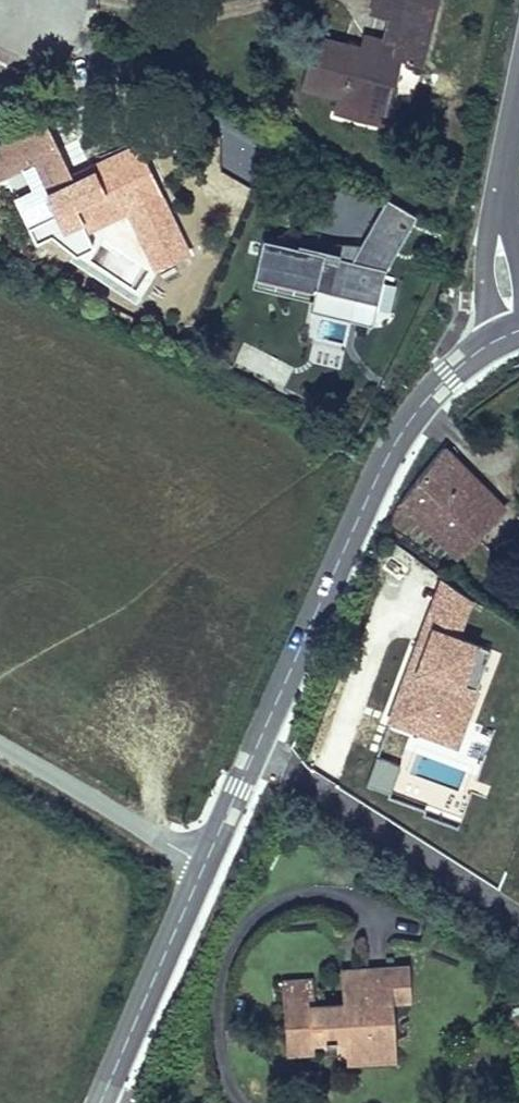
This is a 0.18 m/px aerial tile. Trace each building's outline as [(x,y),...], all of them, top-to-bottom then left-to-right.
[(395,44),(392,56),(359,48),(314,37),(301,88),(339,97),(389,110),(401,58),(423,64),(438,0),(405,0),(395,44)] [(395,44),(362,37),(359,48),(392,56),(395,44)] [(389,110),(339,97),(335,113),(385,125),(389,110)] [(134,144),(89,165),(91,170),(71,179),(45,123),(0,144),(0,179),(32,163),(56,214),(72,207),(79,223),(83,232),(128,211),(124,206),(157,190),(134,144)] [(394,314),(400,290),(384,287),(420,219),(386,201),(354,260),(267,239),(256,284),(314,297),(310,314),(371,327),(375,312),(377,312),(378,311),(394,314)] [(72,207),(56,214),(64,230),(79,223),(72,207)] [(28,226),(36,243),(64,230),(56,214),(28,226)] [(424,559),(438,573),(505,501),(447,446),(421,475),(394,503),(438,543),(424,559)] [(313,1041),(346,1039),(347,1052),(375,1050),(374,1040),(396,1038),(394,1003),(414,1002),(411,967),(357,970),(358,982),(345,983),(346,1006),(312,1008),(310,977),(282,979),(284,1017),(288,1017),(290,1042),(313,1041)] [(344,971),(345,983),(358,982),(357,970),(344,971)] [(375,1050),(347,1052),(348,1063),(398,1060),(396,1038),(374,1040),(375,1050)] [(313,1041),(290,1042),(291,1055),(314,1053),(313,1041)]
